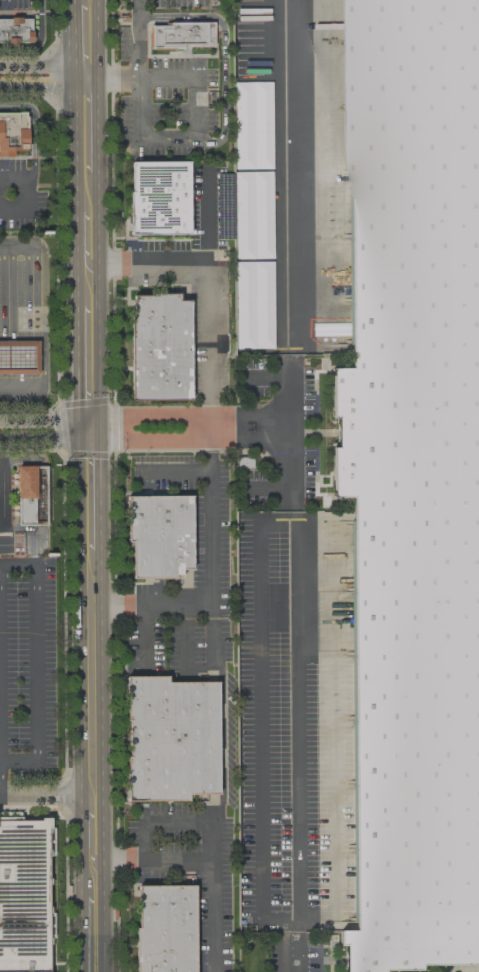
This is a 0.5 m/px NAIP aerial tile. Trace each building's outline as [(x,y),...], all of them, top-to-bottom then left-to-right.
[(350,368),(330,368),(331,419),(336,419),(336,448),(331,448),(331,497),(352,497),(354,931),(339,931),(339,946),(344,946),(344,971),(393,971),(430,971),(430,966),(478,965),(478,0),(348,0),(350,368)] [(28,41),(29,19),(0,18),(0,39),(28,41)] [(150,25),(150,46),(212,47),(212,22),(168,22),(168,26),(150,25)] [(13,155),(0,156),(0,112),(24,112),(26,149),(12,149),(13,155)] [(188,162),(129,161),(129,234),(188,234),(188,162)] [(131,400),(190,399),(189,301),(177,301),(177,294),(130,294),(131,400)] [(38,374),(37,340),(0,341),(0,373),(38,374)] [(252,468),(252,457),(235,457),(234,468),(252,468)] [(17,464),(43,464),(44,523),(18,524),(17,464)] [(179,578),(179,569),(191,569),(190,495),(125,496),(125,541),(131,541),(131,578),(179,578)] [(126,801),(187,800),(187,794),(217,794),(216,682),(166,682),(166,676),(125,676),(126,801)] [(46,817),(0,817),(0,971),(46,971),(46,817)] [(136,971),(193,971),(193,885),(136,885),(136,971)]
